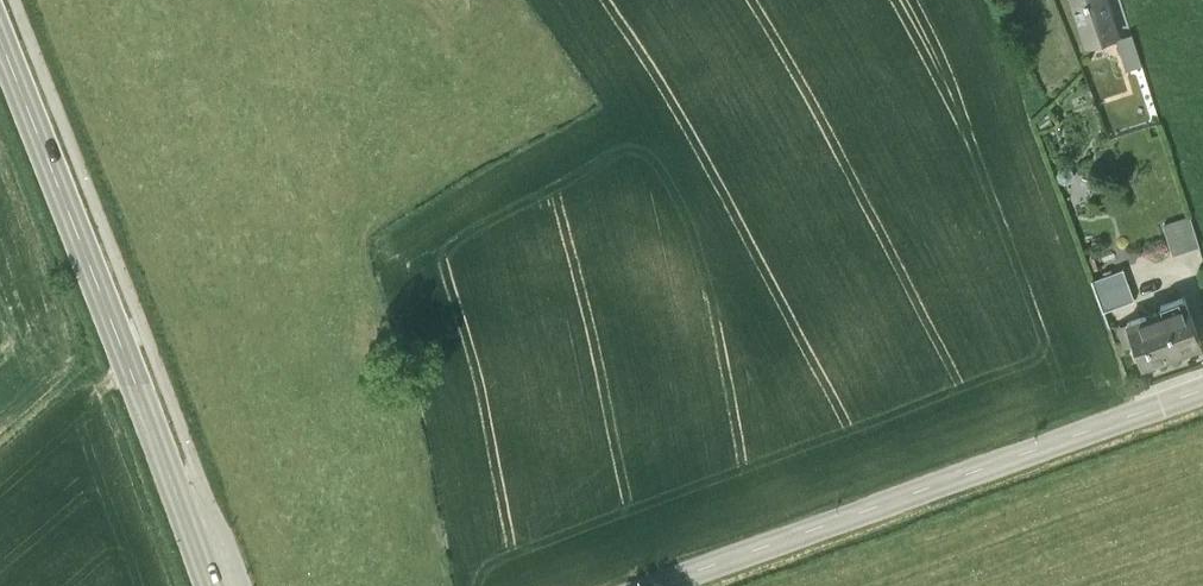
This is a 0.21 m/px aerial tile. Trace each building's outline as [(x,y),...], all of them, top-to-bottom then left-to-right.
[(1086,41),(1116,31),(1106,0),(1072,0),(1086,41)] [(1132,36),(1117,41),(1126,69),(1142,64),(1132,36)] [(1191,217),(1164,226),(1173,255),(1200,246),(1191,217)] [(1123,268),(1091,280),(1103,311),(1135,299),(1123,268)] [(1185,296),(1160,305),(1162,312),(1147,317),(1147,315),(1118,325),(1126,346),(1135,343),(1143,365),(1201,344),(1185,296)]
